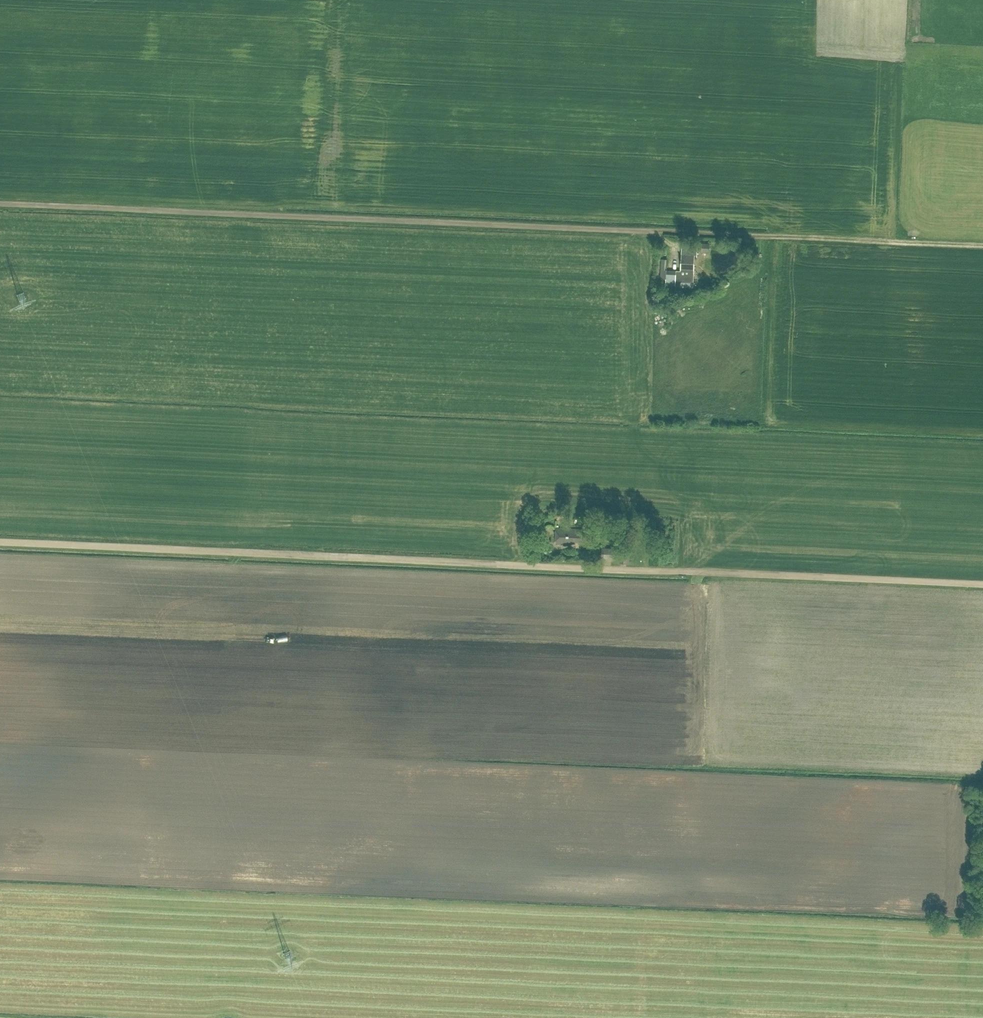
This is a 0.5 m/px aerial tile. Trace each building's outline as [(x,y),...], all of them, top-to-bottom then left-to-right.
[(681,246),(681,252),(680,270),(666,269),(667,258),(661,258),(660,277),(676,279),(675,280),(693,282),(694,272),(695,253),(697,253),(697,247),(681,246)] [(604,519),(604,529),(618,530),(619,519),(604,519)] [(556,527),(555,541),(587,543),(588,528),(556,527)] [(620,544),(620,547),(601,546),(601,558),(619,558),(619,562),(629,562),(630,544),(620,544)]
